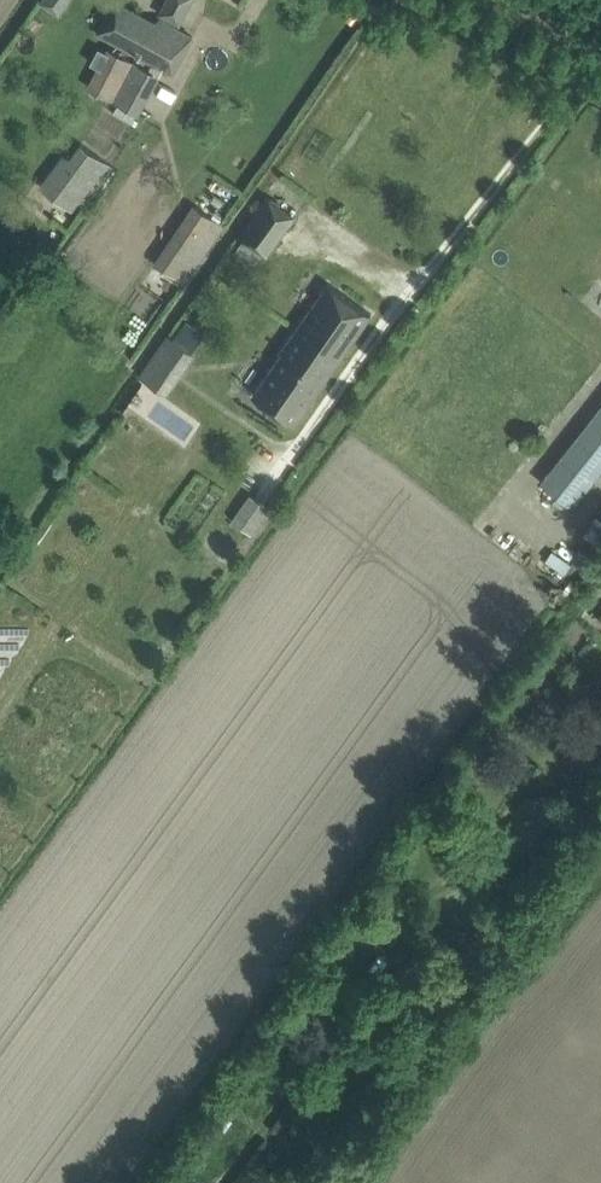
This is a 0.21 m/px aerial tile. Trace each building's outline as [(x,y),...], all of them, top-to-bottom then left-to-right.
[(41,2),(60,15),(71,0),(42,0),(41,2)] [(156,22),(116,0),(115,0),(98,33),(138,54),(156,22)] [(156,21),(156,22),(138,54),(175,74),(195,37),(161,19),(156,21)] [(85,92),(140,112),(156,68),(101,49),(85,92)] [(52,183),(85,207),(114,167),(81,142),(52,183)] [(295,215),(267,196),(240,235),(267,254),(295,215)] [(194,205),(157,262),(187,282),(224,224),(194,205)] [(297,329),(341,358),(372,313),(329,283),(297,329)] [(295,424),(341,358),(297,329),(282,350),(284,351),(253,395),(295,424)] [(142,374),(167,391),(196,349),(171,332),(142,374)] [(154,395),(146,407),(171,425),(179,413),(154,395)] [(551,504),(563,514),(571,505),(573,506),(600,470),(600,407),(542,482),(559,495),(551,504)] [(249,529),(263,507),(247,497),(233,519),(249,529)]
